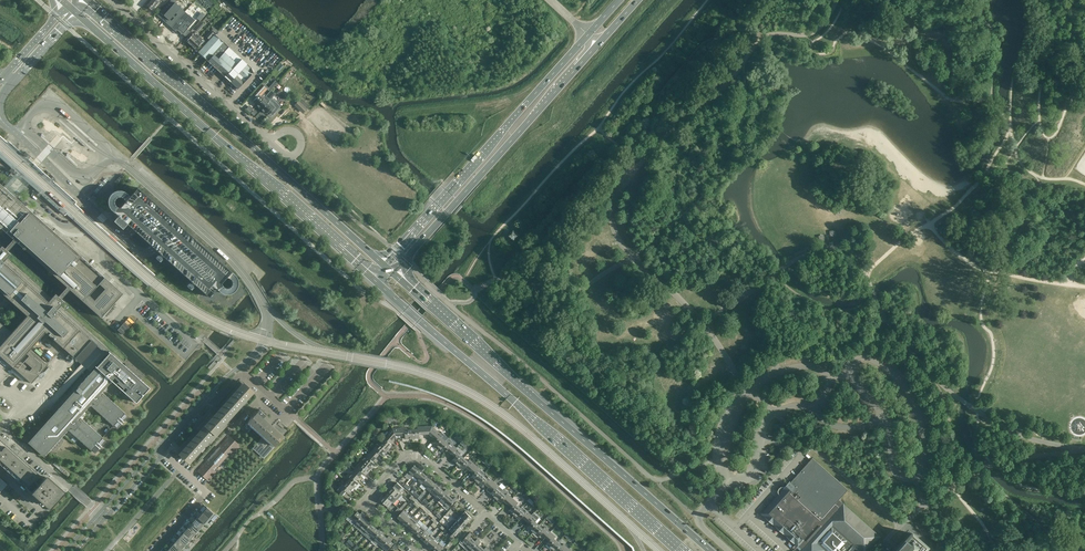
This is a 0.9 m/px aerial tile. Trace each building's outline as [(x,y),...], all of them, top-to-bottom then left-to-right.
[(146,5),(151,10),(159,1),(159,0),(151,0),(146,5)] [(169,12),(162,19),(169,25),(175,19),(169,12)] [(202,21),(195,27),(199,30),(205,24),(202,21)] [(178,34),(184,28),(178,22),(172,28),(178,34)] [(209,39),(214,34),(210,30),(205,36),(209,39)] [(187,41),(191,45),(199,36),(195,32),(187,41)] [(244,67),(247,64),(214,34),(199,52),(207,60),(219,72),(238,89),(247,80),(246,79),(239,73),(244,67)] [(199,36),(191,45),(196,49),(204,40),(199,36)] [(251,74),(244,67),(239,73),(246,79),(251,74)] [(252,102),(257,106),(265,96),(263,94),(268,89),(262,84),(252,94),(256,98),(252,102)] [(269,101),(271,99),(275,95),(277,91),(275,90),(273,93),(268,98),(265,96),(257,106),(260,108),(261,109),(269,101)] [(301,98),(295,105),(303,113),(309,106),(301,98)] [(280,107),(271,99),(269,101),(261,109),(266,114),(267,112),(269,114),(272,116),(280,107)] [(45,177),(47,176),(34,165),(33,166),(45,177)] [(0,227),(15,241),(69,289),(101,317),(123,293),(10,193),(0,183),(0,228),(0,227)] [(231,272),(137,187),(130,196),(127,193),(125,192),(123,191),(122,191),(119,190),(116,191),(113,192),(111,194),(109,197),(108,199),(108,202),(109,205),(110,208),(112,210),(115,213),(118,216),(113,220),(122,228),(127,223),(133,229),(155,249),(209,297),(216,288),(219,291),(222,293),(224,294),(227,294),(230,293),(233,292),(235,290),(237,288),(238,285),(238,282),(237,279),(236,276),(234,274),(231,272)] [(58,207),(46,196),(44,198),(57,209),(58,207)] [(31,383),(48,365),(30,349),(45,332),(81,364),(82,364),(85,367),(86,368),(90,371),(95,366),(96,367),(109,352),(59,307),(64,301),(60,298),(55,293),(51,298),(6,258),(11,254),(7,250),(2,246),(0,248),(0,355),(31,383)] [(123,334),(134,321),(129,316),(117,329),(123,334)] [(54,414),(29,442),(44,456),(68,429),(91,450),(92,450),(95,453),(99,448),(100,449),(100,448),(98,447),(100,445),(102,447),(102,446),(101,446),(105,441),(102,438),(103,438),(79,416),(90,404),(114,426),(114,425),(117,428),(121,424),(122,424),(120,422),(122,420),(124,422),(124,421),(127,417),(124,414),(125,413),(101,392),(111,381),(112,381),(112,380),(114,377),(118,381),(117,383),(123,388),(124,386),(127,389),(125,392),(124,391),(124,392),(136,403),(149,388),(140,379),(141,378),(125,364),(124,365),(109,352),(96,367),(54,414)] [(202,423),(217,437),(215,435),(219,430),(221,433),(228,425),(225,423),(252,394),(243,386),(215,416),(211,412),(206,419),(210,422),(206,427),(202,423)] [(265,414),(259,409),(255,414),(257,415),(254,418),(252,417),(243,427),(249,432),(253,427),(263,436),(253,448),(264,457),(282,437),(261,418),(265,414)] [(211,444),(217,437),(202,423),(196,429),(200,433),(182,453),(191,461),(208,442),(211,444)] [(417,429),(412,429),(413,439),(420,438),(420,434),(429,434),(432,426),(417,427),(417,429)] [(443,436),(432,426),(429,434),(436,440),(434,443),(439,448),(445,441),(441,437),(443,436)] [(407,427),(392,428),(396,435),(405,435),(406,439),(413,439),(412,429),(407,430),(407,427)] [(384,441),(381,444),(388,451),(393,445),(389,443),(396,435),(392,428),(382,439),(384,441)] [(231,454),(238,447),(236,444),(237,443),(231,438),(230,439),(228,437),(198,470),(201,472),(200,473),(206,478),(207,477),(209,479),(216,472),(215,471),(231,454)] [(16,455),(13,453),(0,441),(0,464),(2,466),(47,506),(61,491),(45,477),(43,479),(16,455)] [(449,444),(445,441),(439,448),(444,453),(447,450),(451,453),(456,448),(451,443),(449,444)] [(376,447),(371,452),(376,457),(380,453),(383,456),(388,451),(381,444),(377,448),(376,447)] [(456,448),(451,453),(455,457),(452,460),(458,465),(464,458),(460,454),(462,453),(456,448)] [(367,459),(364,463),(371,469),(376,464),(373,461),(376,457),(371,452),(366,458),(367,459)] [(468,461),(464,458),(458,465),(463,469),(466,466),(470,470),(475,464),(470,460),(468,461)] [(813,458),(788,486),(763,513),(798,545),(803,549),(801,550),(848,550),(854,544),(862,550),(865,550),(868,548),(870,549),(881,536),(844,503),(843,504),(839,500),(848,490),(813,458)] [(70,474),(55,461),(53,464),(68,477),(70,474)] [(359,466),(354,471),(359,476),(363,472),(366,475),(371,469),(364,463),(360,467),(359,466)] [(483,475),(484,473),(475,464),(470,470),(474,474),(471,477),(477,482),(483,475)] [(413,476),(421,467),(419,465),(417,467),(415,465),(407,473),(412,477),(413,476)] [(421,467),(413,476),(417,480),(424,473),(421,471),(423,468),(421,467)] [(350,478),(347,482),(354,488),(359,483),(356,480),(359,476),(354,471),(349,477),(350,478)] [(426,475),(424,473),(417,480),(422,484),(430,475),(428,473),(426,475)] [(430,475),(422,484),(426,488),(433,481),(430,478),(432,476),(430,475)] [(487,478),(483,475),(477,482),(482,486),(485,483),(489,487),(494,481),(488,476),(487,478)] [(435,483),(433,481),(426,488),(431,492),(439,483),(437,481),(435,483)] [(502,491),(503,490),(494,481),(489,487),(493,490),(490,494),(495,498),(502,491)] [(349,494),(354,488),(347,482),(344,486),(342,484),(337,490),(342,495),(346,491),(349,494)] [(404,489),(397,482),(393,487),(400,493),(404,489)] [(439,483),(431,492),(435,496),(442,489),(439,487),(441,484),(439,483)] [(402,495),(400,493),(393,487),(389,491),(398,499),(402,495)] [(444,491),(442,489),(435,496),(440,500),(448,491),(446,489),(444,491)] [(398,499),(389,491),(385,496),(392,502),(394,504),(398,499)] [(448,491),(440,500),(444,504),(451,497),(448,495),(450,492),(448,491)] [(506,495),(502,491),(495,498),(501,503),(504,500),(508,504),(513,498),(507,493),(506,495)] [(532,504),(535,501),(524,493),(522,496),(532,504)] [(392,502),(385,496),(381,501),(388,507),(392,502)] [(451,497),(444,504),(449,508),(457,499),(455,497),(453,499),(451,497)] [(513,498),(508,504),(512,507),(509,510),(514,515),(521,508),(517,505),(518,503),(513,498)] [(206,507),(201,512),(209,518),(210,520),(215,514),(214,513),(206,507)] [(524,512),(521,508),(514,515),(520,520),(522,517),(526,520),(531,515),(526,510),(524,512)] [(404,510),(397,517),(402,521),(408,514),(404,510)] [(348,516),(356,523),(364,513),(362,512),(360,514),(358,511),(355,514),(352,511),(348,516)] [(465,511),(461,516),(468,522),(472,517),(465,511)] [(201,512),(197,517),(204,524),(209,518),(201,512)] [(408,514),(402,521),(407,525),(413,518),(410,516),(413,514),(411,512),(408,514)] [(358,529),(367,520),(364,517),(366,515),(364,513),(356,523),(354,525),(358,529)] [(539,525),(535,522),(539,517),(534,513),(531,515),(526,520),(530,524),(528,527),(533,532),(539,525)] [(411,529),(417,522),(419,520),(415,516),(413,518),(407,525),(411,529)] [(468,522),(461,516),(457,520),(464,527),(468,522)] [(197,517),(192,522),(199,529),(204,524),(197,517)] [(464,527),(457,520),(455,519),(451,523),(460,531),(464,527)] [(367,520),(358,529),(363,533),(373,521),(371,520),(369,522),(367,520)] [(367,537),(376,527),(373,525),(375,523),(373,521),(363,533),(367,537)] [(192,522),(187,528),(195,534),(199,529),(192,522)] [(417,522),(411,529),(415,533),(422,526),(417,522)] [(460,531),(451,523),(447,528),(455,536),(460,531)] [(543,528),(539,525),(533,532),(538,537),(541,534),(545,537),(550,532),(545,527),(543,528)] [(422,526),(415,533),(420,537),(426,530),(422,526)] [(372,541),(382,529),(380,528),(378,530),(376,527),(367,537),(372,541)] [(187,528),(183,533),(190,539),(195,534),(187,528)] [(384,531),(382,529),(372,541),(376,545),(378,543),(385,535),(382,533),(384,531)] [(426,530),(420,537),(424,541),(431,534),(426,530)] [(465,548),(466,546),(473,539),(470,536),(472,534),(470,532),(462,541),(461,540),(459,543),(465,548)] [(550,532),(545,537),(549,541),(547,544),(552,549),(558,542),(554,538),(556,537),(550,532)] [(183,533),(178,538),(185,544),(190,539),(183,533)] [(927,547),(927,546),(913,533),(913,534),(912,533),(912,534),(896,550),(924,550),(927,547)] [(431,534),(424,541),(429,545),(435,538),(431,534)] [(385,535),(378,543),(382,547),(391,537),(389,536),(387,538),(385,535)] [(382,547),(387,550),(394,544),(391,541),(393,539),(391,537),(382,547)] [(178,538),(174,543),(181,550),(185,544),(178,538)] [(435,538),(429,545),(433,549),(440,542),(435,538)] [(466,546),(465,548),(464,548),(467,550),(469,550),(471,550),(479,540),(477,539),(475,541),(473,539),(466,546)] [(471,550),(472,550),(478,550),(481,547),(479,544),(481,542),(479,540),(471,550)] [(433,549),(436,550),(440,550),(444,546),(440,542),(433,549)] [(558,542),(552,549),(554,550),(560,550),(561,550),(567,550),(569,549),(564,544),(562,545),(558,542)]
